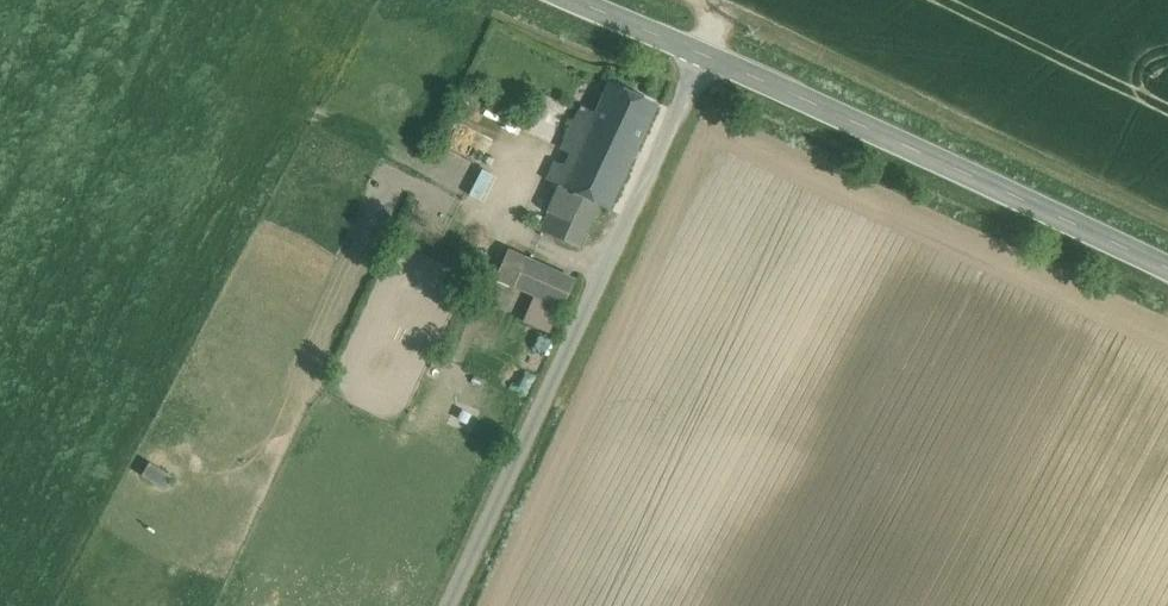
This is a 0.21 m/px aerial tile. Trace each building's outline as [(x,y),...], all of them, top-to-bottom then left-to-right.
[(656,105),(609,82),(598,106),(593,104),(590,110),(595,113),(591,121),(638,144),(656,105)] [(556,138),(568,112),(548,103),(536,129),(556,138)] [(581,106),(546,179),(562,186),(543,230),(579,248),(599,204),(608,209),(638,144),(591,121),(595,113),(590,110),(581,106)] [(512,253),(500,279),(515,286),(527,260),(512,253)] [(573,281),(527,260),(515,286),(561,306),(573,281)] [(168,487),(175,474),(150,461),(143,473),(168,487)]
